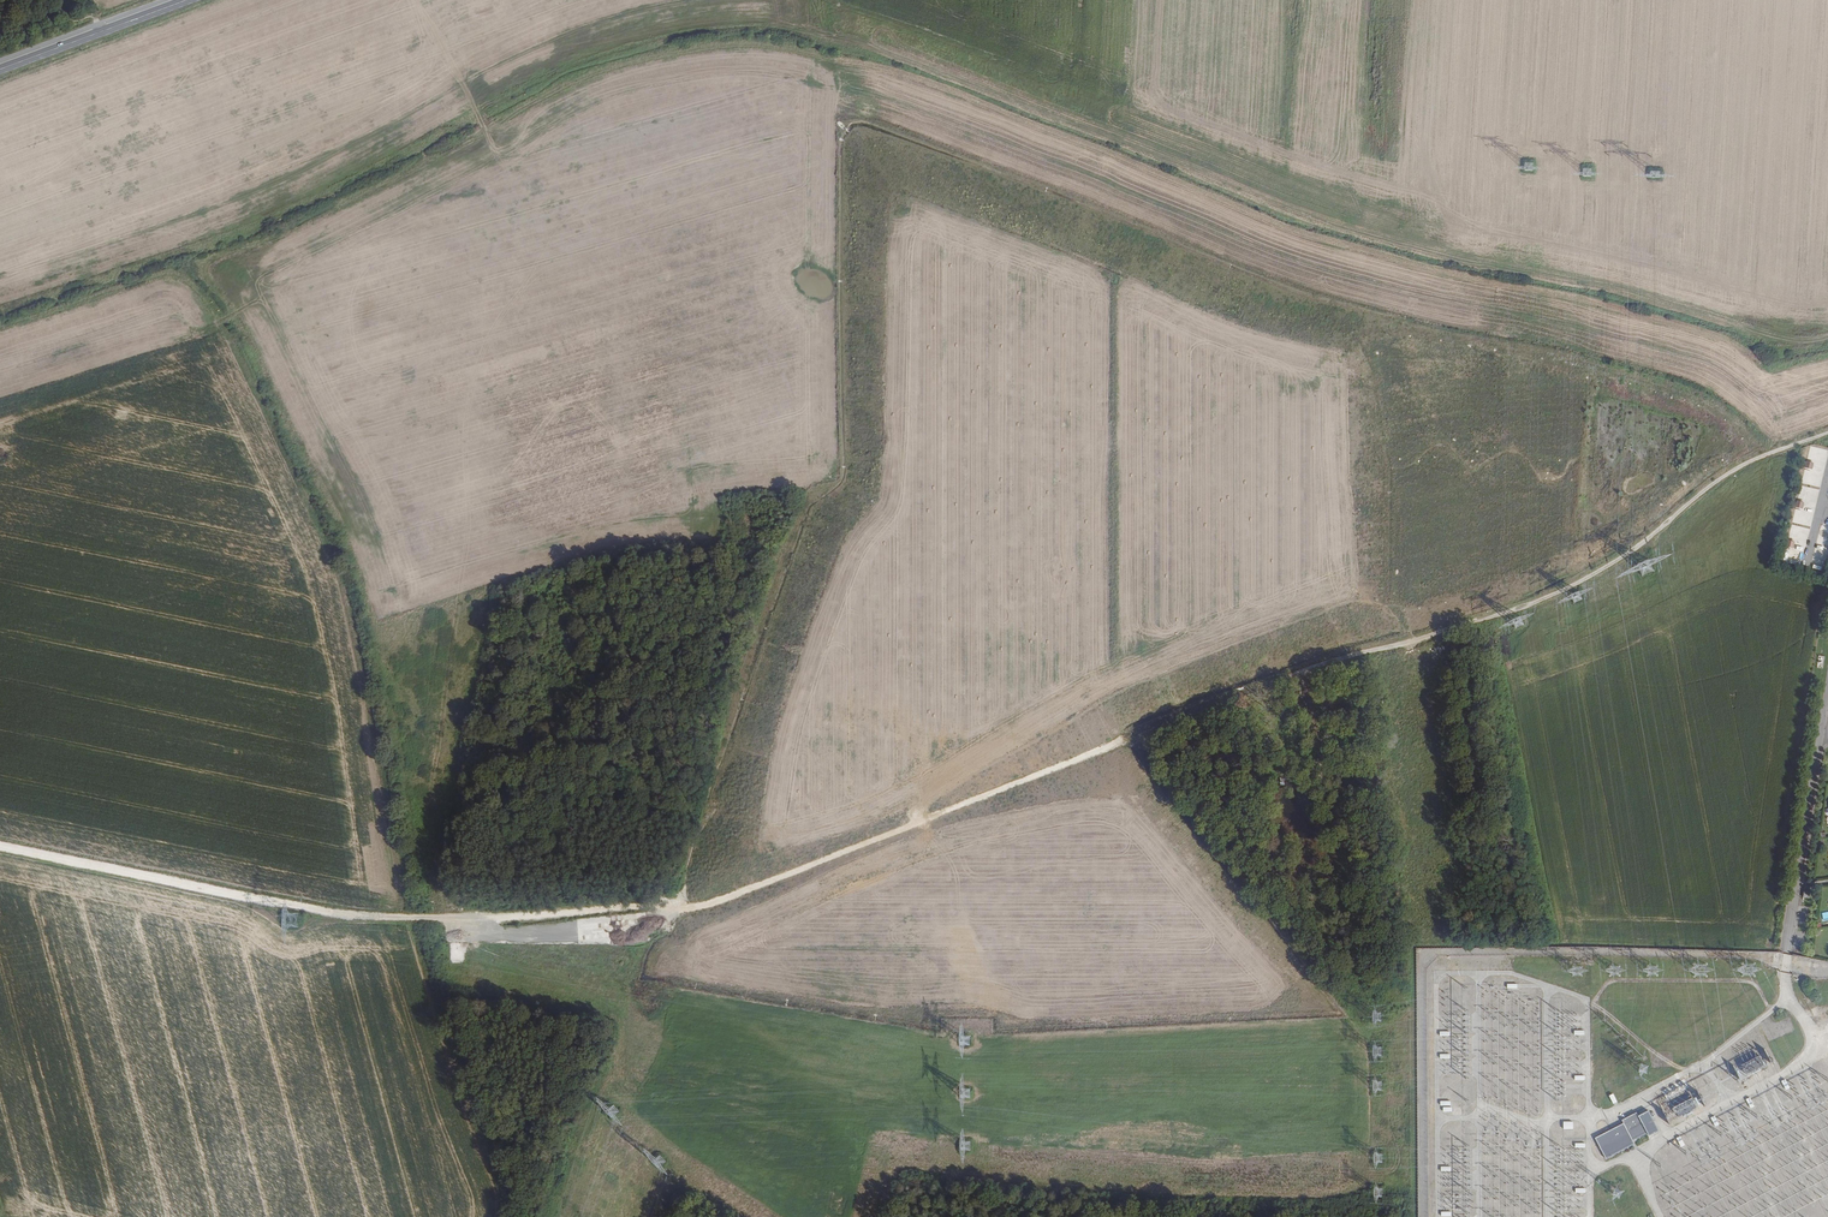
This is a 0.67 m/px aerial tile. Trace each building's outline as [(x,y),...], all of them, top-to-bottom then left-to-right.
[(1806,461),(1805,468),(1812,470),(1814,463),(1806,461)] [(1795,507),(1802,509),(1804,502),(1797,500),(1795,507)] [(1801,523),(1803,513),(1795,511),(1792,521),(1801,523)] [(1821,571),(1824,562),(1815,559),(1813,568),(1821,571)] [(1761,1055),(1735,1065),(1740,1079),(1766,1070),(1761,1055)] [(1786,1079),(1782,1081),(1787,1090),(1791,1088),(1786,1079)] [(1673,1106),(1678,1117),(1698,1106),(1693,1096),(1673,1106)] [(1624,1123),(1596,1138),(1606,1158),(1632,1144),(1631,1142),(1633,1140),(1648,1133),(1650,1136),(1660,1130),(1649,1110),(1639,1115),(1637,1112),(1623,1120),(1624,1123)] [(1715,1115),(1711,1117),(1716,1126),(1719,1124),(1715,1115)] [(1680,1135),(1676,1137),(1680,1147),(1685,1145),(1680,1135)]
